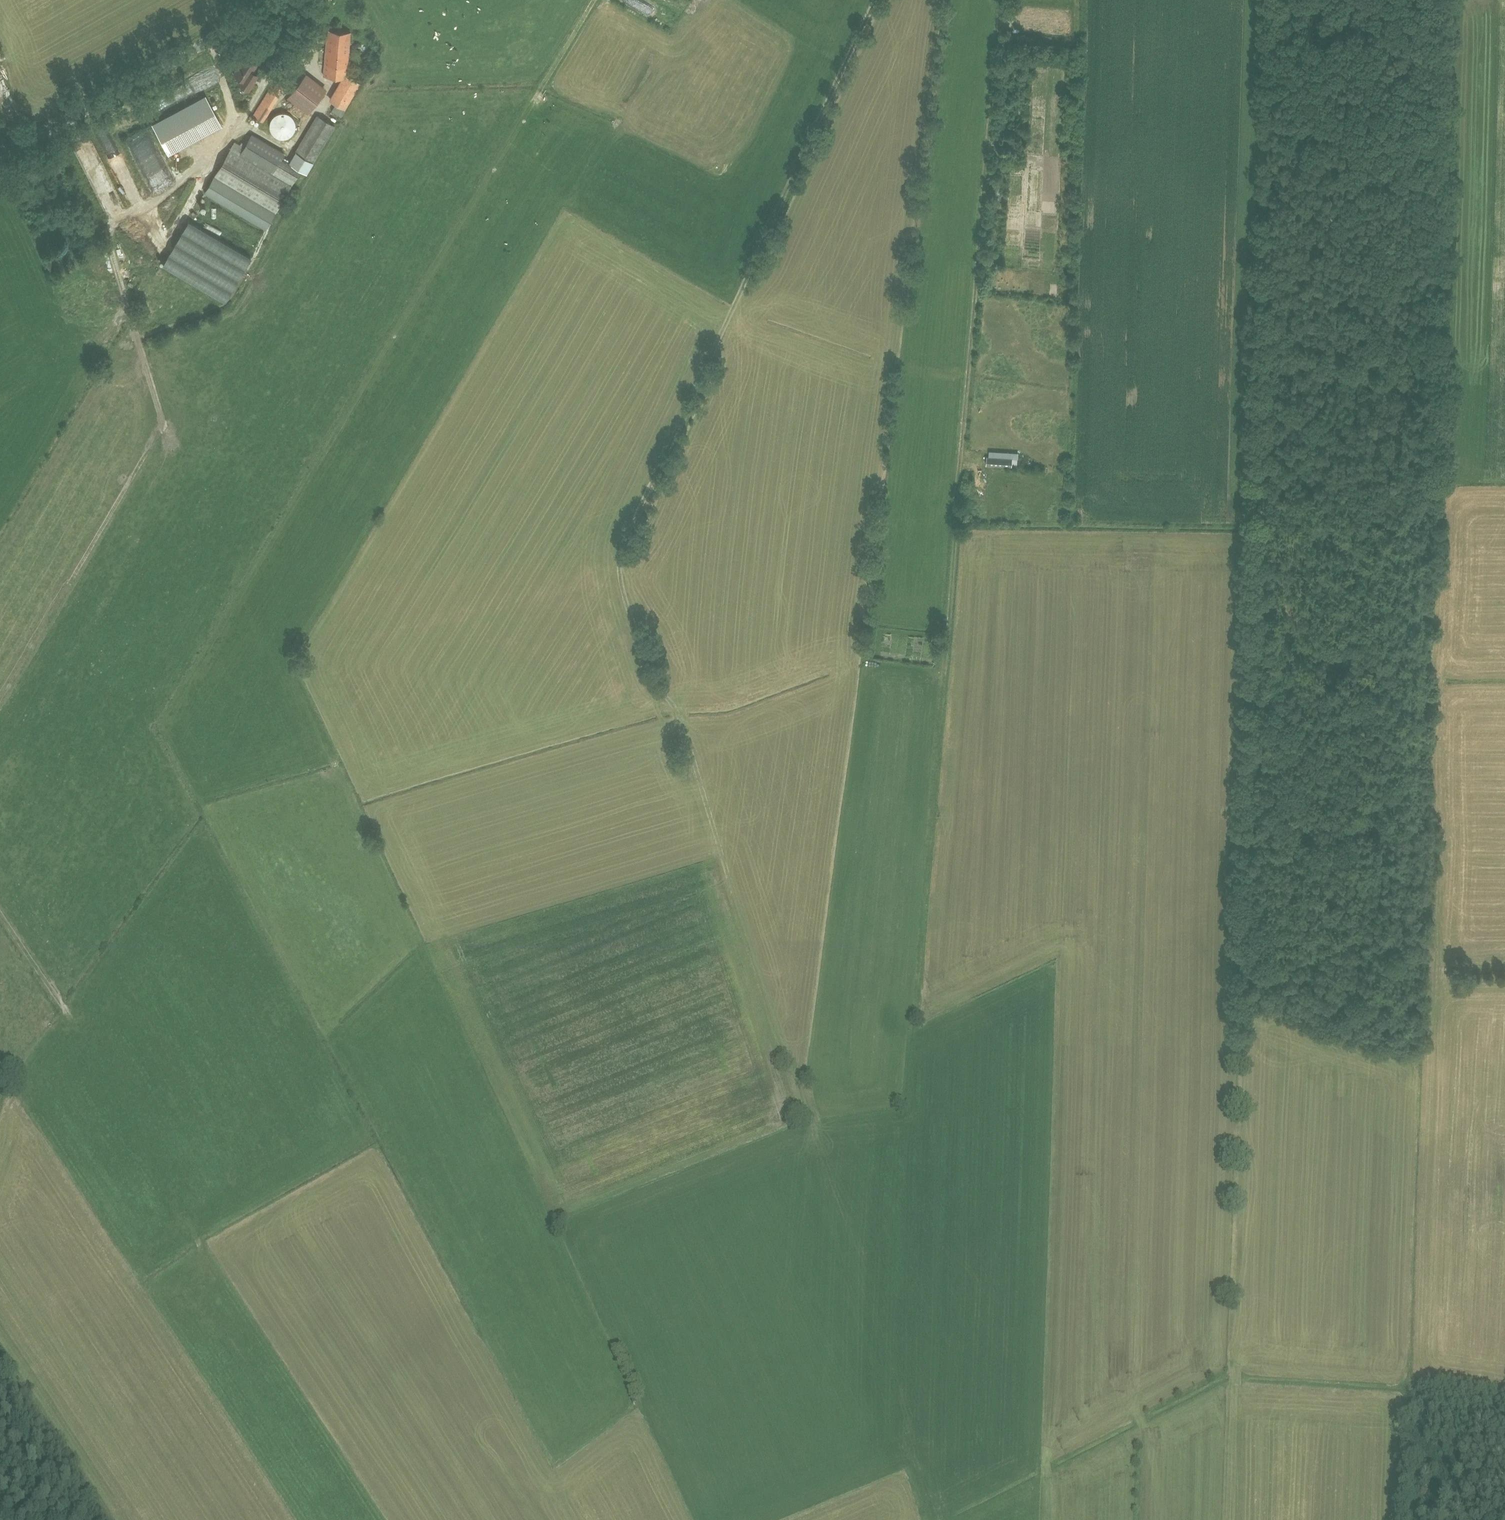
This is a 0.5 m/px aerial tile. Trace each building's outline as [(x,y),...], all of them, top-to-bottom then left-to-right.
[(331,101),(343,108),(358,82),(347,75),(351,32),(328,30),(323,75),(345,77),(331,101)] [(252,72),(256,65),(244,58),(234,75),(242,80),(239,84),(249,91),(258,75),(252,72)] [(288,97),(308,112),(325,90),(305,75),(288,97)] [(275,80),(253,116),(262,122),(284,86),(275,80)] [(216,115),(205,95),(152,124),(162,144),(216,115)] [(294,130),(295,126),(295,123),(295,122),(293,118),(292,117),(291,116),(288,114),(286,113),(283,112),(280,113),(278,113),(275,115),(272,117),(271,119),(270,120),(270,124),(270,127),(270,129),(271,132),(272,133),(274,134),(277,136),(278,137),(282,138),(283,138),(287,137),(290,135),(292,133),(293,131),(294,130)] [(299,169),(306,173),(334,126),(317,116),(289,163),(281,158),(284,153),(252,135),(244,148),(235,142),(205,193),(265,228),(299,169)] [(224,301),(250,257),(188,220),(162,265),(224,301)] [(987,457),(987,465),(1011,466),(1012,458),(987,457)]
